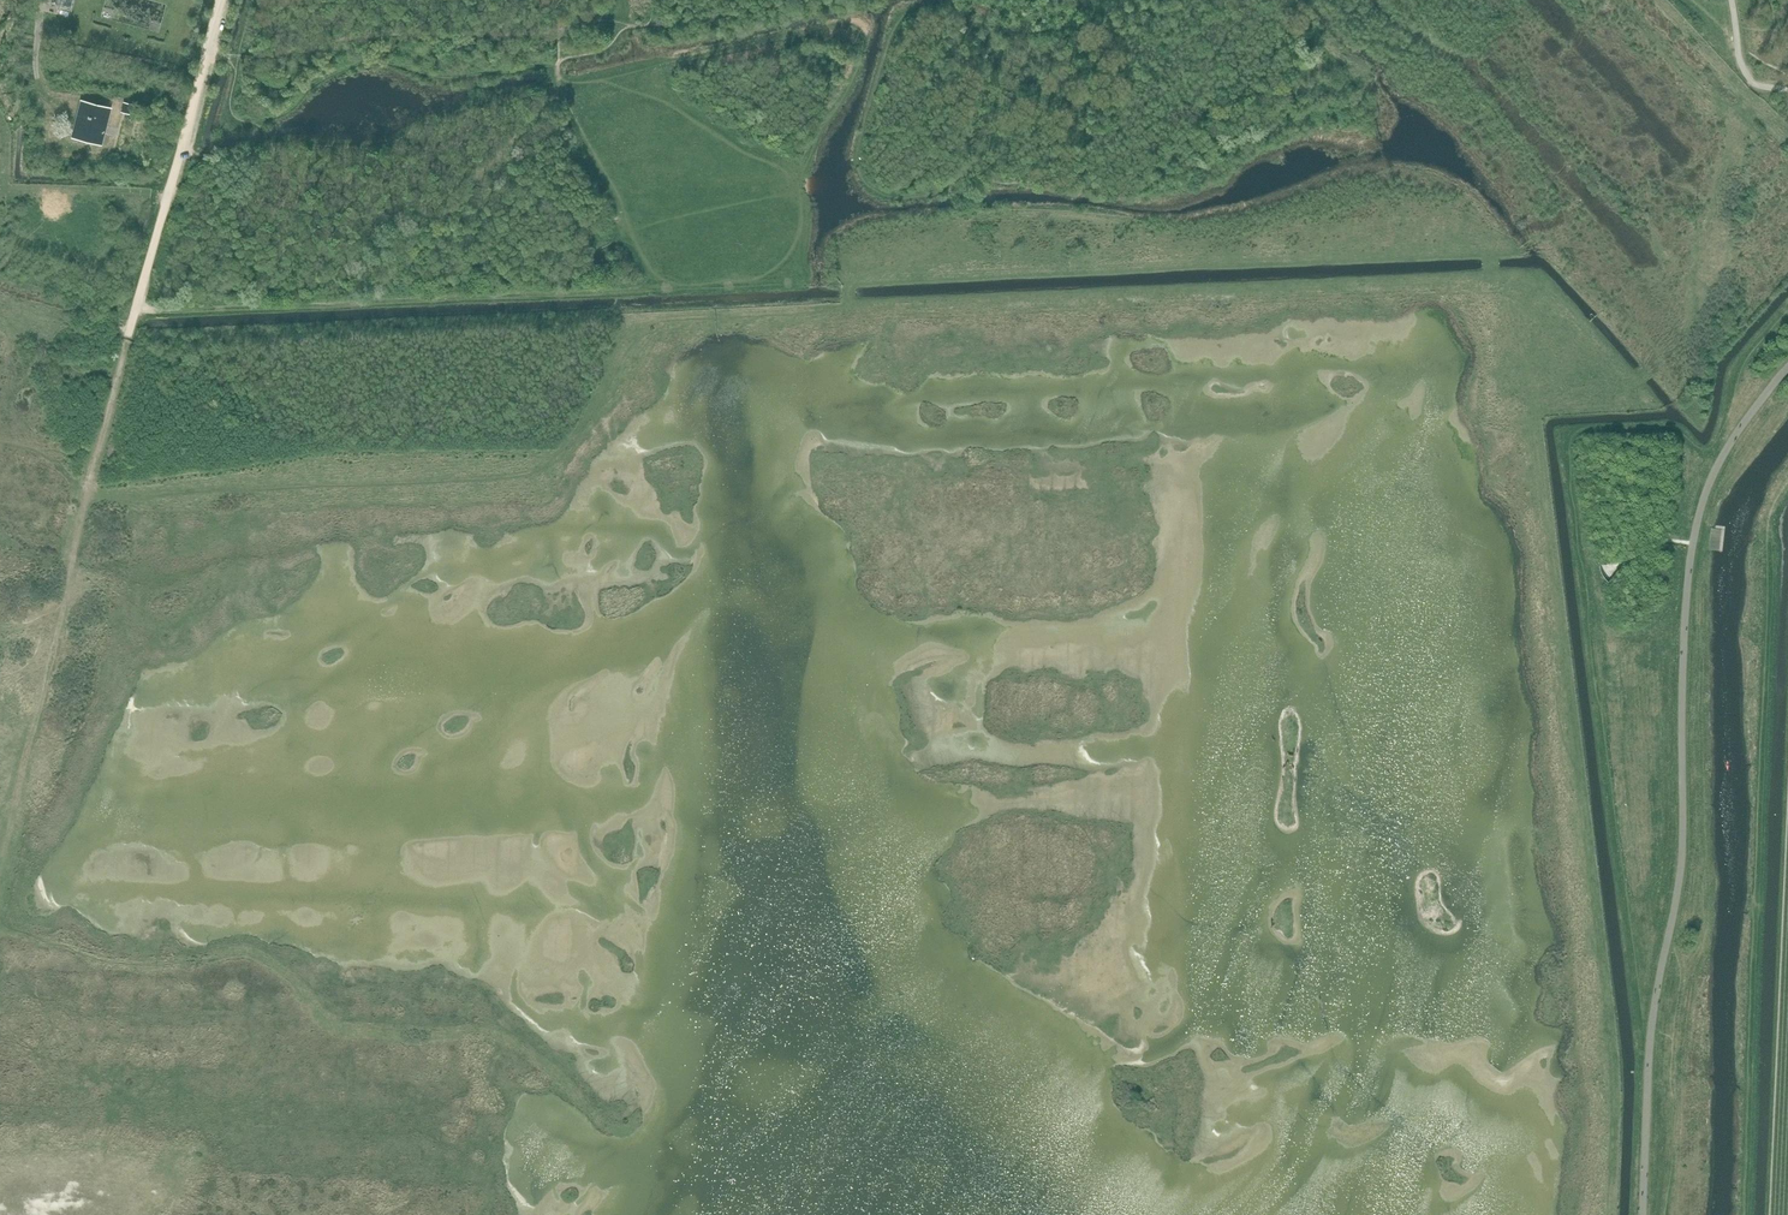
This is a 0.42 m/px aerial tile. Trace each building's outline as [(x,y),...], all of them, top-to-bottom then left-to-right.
[(50,3),(70,8),(72,0),(50,0),(50,3)] [(101,143),(110,107),(81,99),(73,128),(71,135),(101,143)] [(121,110),(128,112),(131,103),(124,101),(121,110)]
